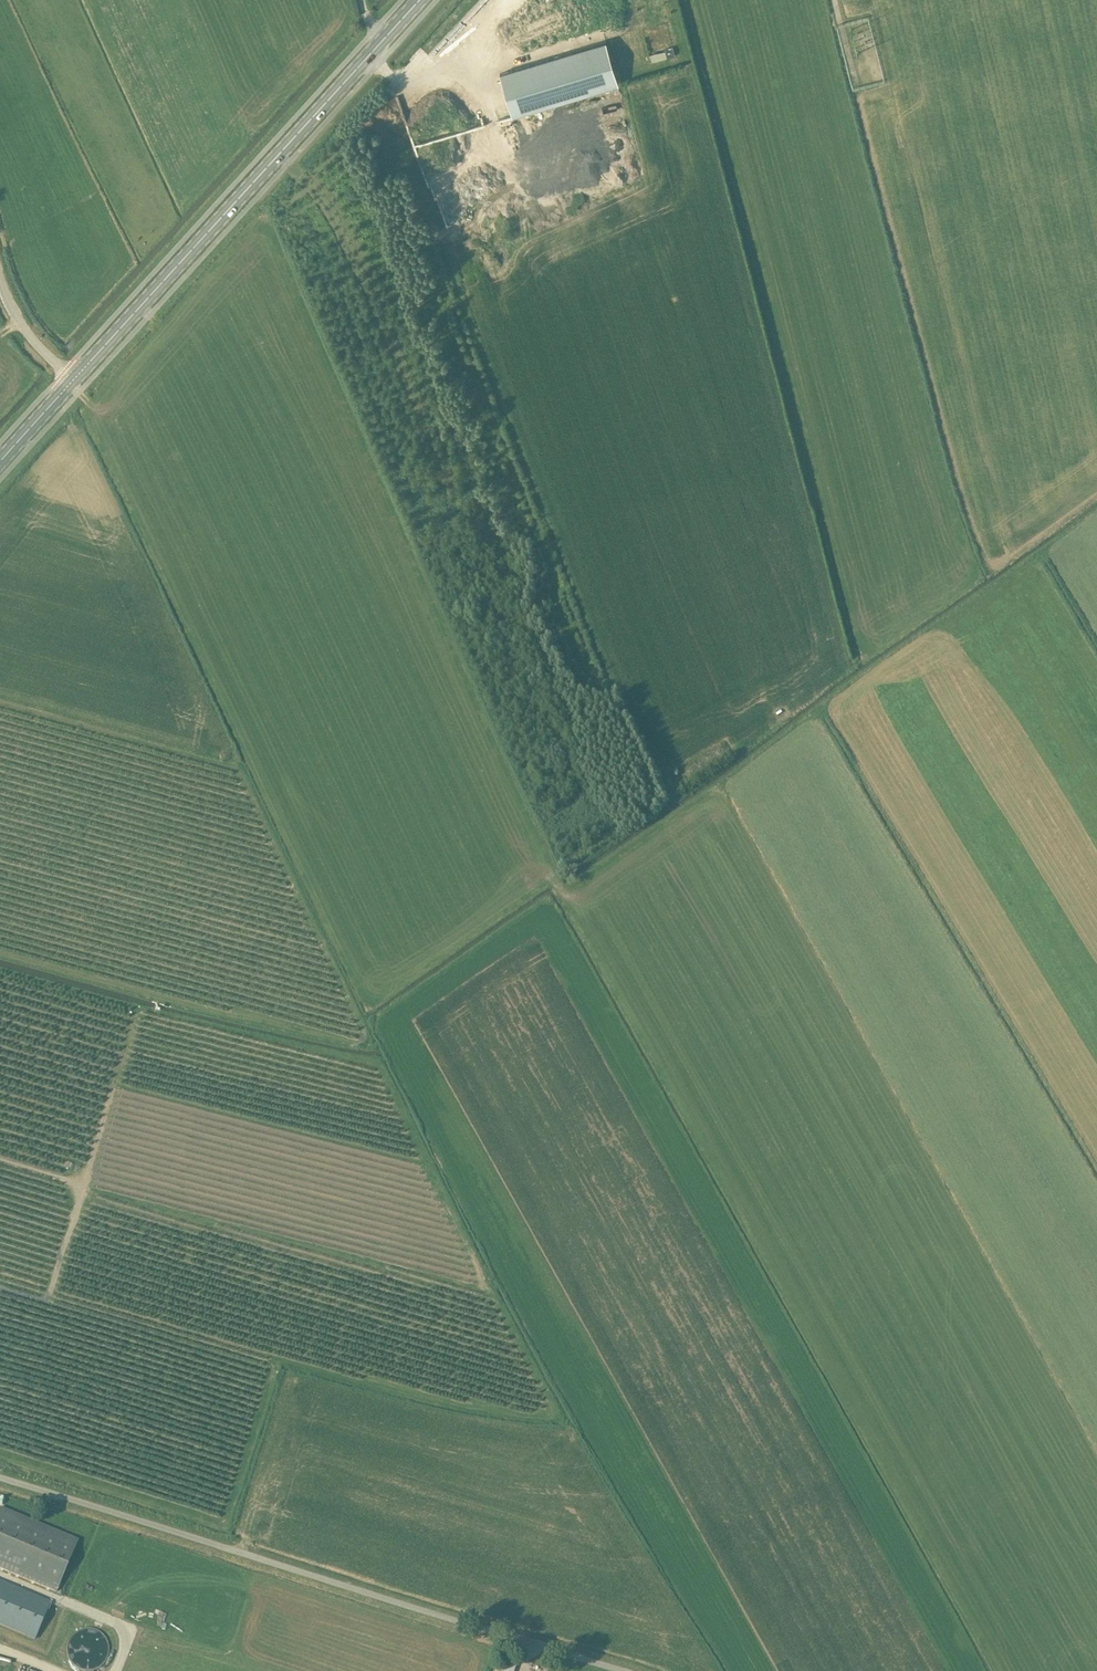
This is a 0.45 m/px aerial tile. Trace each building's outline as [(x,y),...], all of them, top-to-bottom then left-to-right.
[(606,41),(500,72),(513,115),(618,84),(606,41)] [(665,51),(667,58),(675,56),(673,47),(665,49),(665,51)] [(636,136),(526,166),(545,230),(720,182),(686,64),(622,83),(636,136)] [(447,147),(428,154),(444,194),(454,190),(451,180),(454,179),(445,155),(449,154),(447,147)] [(82,1190),(74,1187),(68,1201),(76,1204),(82,1190)] [(0,1508),(0,1568),(56,1592),(78,1540),(0,1508)] [(0,1582),(0,1625),(34,1639),(50,1602),(0,1582)] [(85,1589),(82,1598),(98,1604),(102,1595),(85,1589)] [(67,1665),(102,1670),(107,1635),(73,1630),(67,1665)] [(125,1667),(123,1670),(141,1670),(147,1656),(137,1651),(130,1669),(125,1667)]
